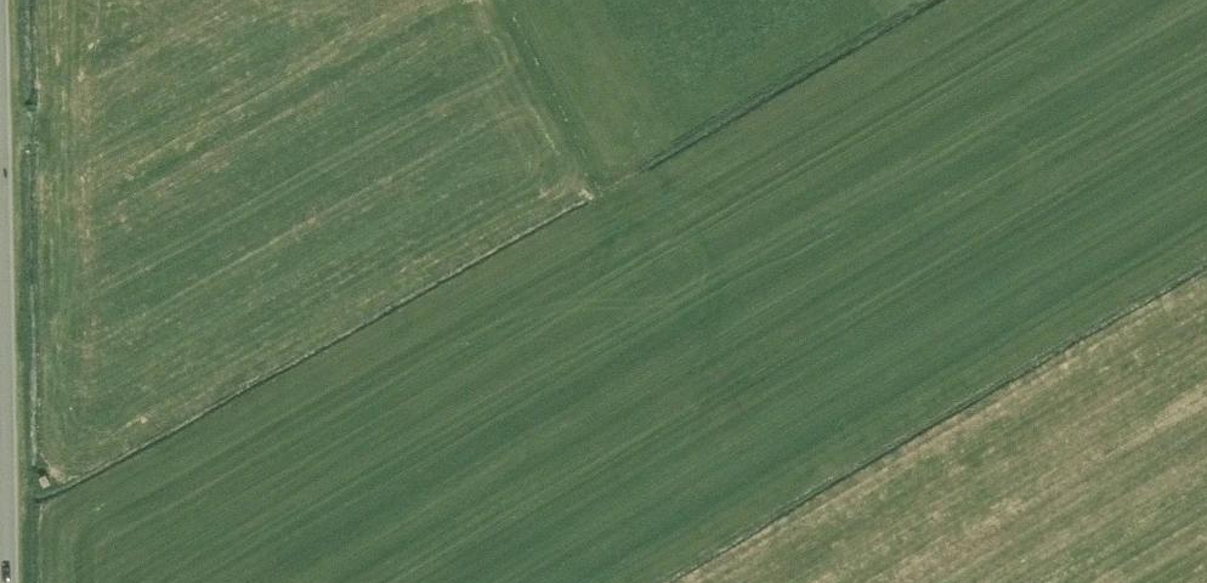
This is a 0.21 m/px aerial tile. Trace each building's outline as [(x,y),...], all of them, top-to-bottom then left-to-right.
[(47,472),(42,476),(48,484),(53,479),(47,472)]
